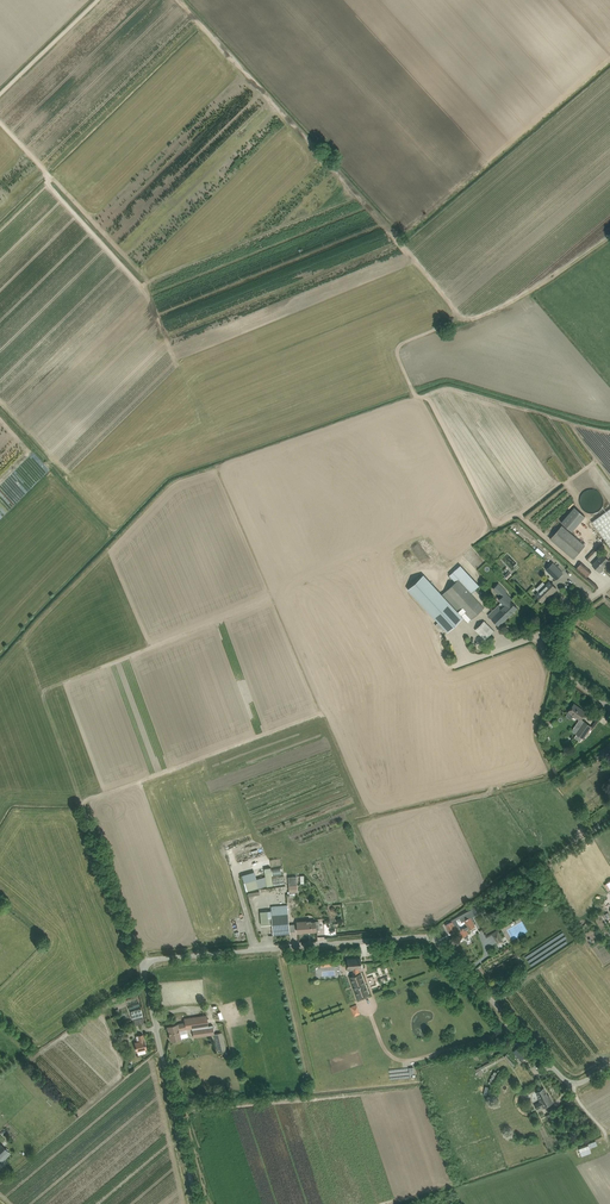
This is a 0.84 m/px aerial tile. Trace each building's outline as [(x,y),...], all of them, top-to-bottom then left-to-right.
[(603,503),(604,501),(603,499),(603,497),(602,495),(601,494),(601,493),(600,492),(598,491),(597,490),(595,489),(594,489),(592,489),(590,489),(589,489),(588,489),(586,490),(585,491),(583,492),(582,493),(582,494),(581,495),(580,496),(580,498),(579,499),(579,500),(579,502),(580,503),(580,504),(580,506),(581,507),(582,508),(582,509),(583,509),(585,511),(586,512),(588,512),(589,513),(590,513),(592,513),(594,513),(595,512),(596,512),(597,512),(597,511),(598,511),(600,509),(601,509),(601,508),(602,507),(602,506),(603,505),(603,503)] [(574,507),(561,522),(572,531),(585,516),(574,507)] [(592,522),(609,547),(609,509),(592,522)] [(585,545),(562,525),(550,539),(573,559),(585,545)] [(592,565),(596,568),(600,572),(603,569),(602,568),(609,561),(605,556),(603,555),(592,565)] [(563,573),(553,562),(545,570),(556,580),(563,573)] [(576,568),(586,577),(591,571),(581,562),(576,568)] [(455,582),(442,594),(463,617),(468,622),(471,619),(482,609),(485,612),(492,606),(476,589),(472,593),(458,579),(462,576),(456,569),(449,575),(455,582)] [(455,625),(463,617),(442,594),(440,592),(424,575),(408,589),(438,622),(435,625),(441,632),(444,629),(447,632),(455,625)] [(539,591),(535,595),(540,599),(539,600),(540,601),(540,600),(542,602),(549,595),(549,596),(557,589),(553,585),(549,581),(545,586),(542,583),(537,588),(539,591)] [(496,608),(488,615),(494,622),(499,626),(517,608),(513,603),(510,600),(512,599),(506,593),(507,592),(502,586),(496,592),(501,597),(498,600),(501,603),(496,608)] [(494,631),(490,626),(484,621),(473,632),(478,637),(482,642),(485,639),(494,631)] [(365,698),(367,697),(366,695),(359,697),(354,683),(354,693),(355,696),(351,696),(350,699),(343,699),(339,700),(339,703),(337,703),(335,704),(346,705),(355,702),(355,696),(357,701),(360,701),(360,698),(365,698)] [(580,720),(582,717),(586,712),(574,703),(571,708),(568,712),(566,714),(571,718),(573,715),(580,720)] [(581,741),(583,738),(584,738),(592,727),(584,721),(576,733),(578,735),(576,738),(581,741)] [(275,877),(277,887),(288,885),(286,875),(275,877)] [(290,893),(293,893),(298,892),(297,884),(289,885),(290,893)] [(262,925),(273,924),(273,929),(274,935),(290,934),(290,932),(295,931),(295,924),(289,924),(288,912),(287,905),(271,906),(272,910),(260,911),(262,925)] [(471,909),(463,914),(452,920),(452,921),(451,922),(446,925),(450,933),(458,929),(459,931),(460,931),(463,937),(464,936),(465,938),(466,938),(468,937),(468,936),(468,934),(469,934),(466,930),(469,928),(469,929),(475,926),(471,917),(474,915),(475,914),(472,909),(471,909)] [(297,922),(298,926),(298,932),(316,931),(316,922),(311,922),(311,921),(297,922)] [(499,930),(492,934),(498,945),(504,942),(502,939),(502,938),(503,938),(499,930)] [(454,948),(455,947),(459,944),(453,937),(448,941),(454,948)] [(362,968),(361,958),(355,959),(355,960),(348,960),(348,959),(349,970),(352,969),(353,976),(351,976),(359,999),(369,995),(361,973),(360,973),(359,969),(362,968)] [(383,968),(379,969),(380,973),(375,975),(376,978),(387,975),(386,972),(385,972),(383,968)] [(353,1008),(357,1017),(363,1015),(359,1005),(353,1008)] [(177,1024),(167,1026),(171,1041),(177,1039),(181,1039),(180,1035),(179,1031),(186,1029),(192,1028),(193,1037),(214,1034),(213,1027),(209,1028),(208,1026),(207,1014),(195,1016),(190,1017),(184,1019),(185,1022),(177,1024)] [(226,1050),(222,1032),(214,1034),(219,1052),(226,1050)] [(137,1051),(142,1050),(146,1049),(143,1034),(136,1036),(137,1042),(135,1042),(137,1051)] [(129,1041),(120,1043),(122,1050),(130,1048),(129,1041)] [(521,1060),(524,1058),(528,1054),(521,1045),(516,1049),(513,1052),(521,1060)] [(506,1055),(504,1056),(513,1067),(515,1065),(507,1056),(506,1055)] [(495,1059),(484,1065),(485,1067),(496,1062),(495,1059)] [(495,1071),(489,1083),(491,1084),(498,1073),(495,1071)] [(544,1089),(536,1093),(540,1100),(538,1101),(540,1103),(534,1106),(536,1110),(542,1107),(543,1109),(554,1103),(544,1089)] [(10,1152),(1,1144),(0,1145),(0,1160),(1,1161),(10,1152)]
